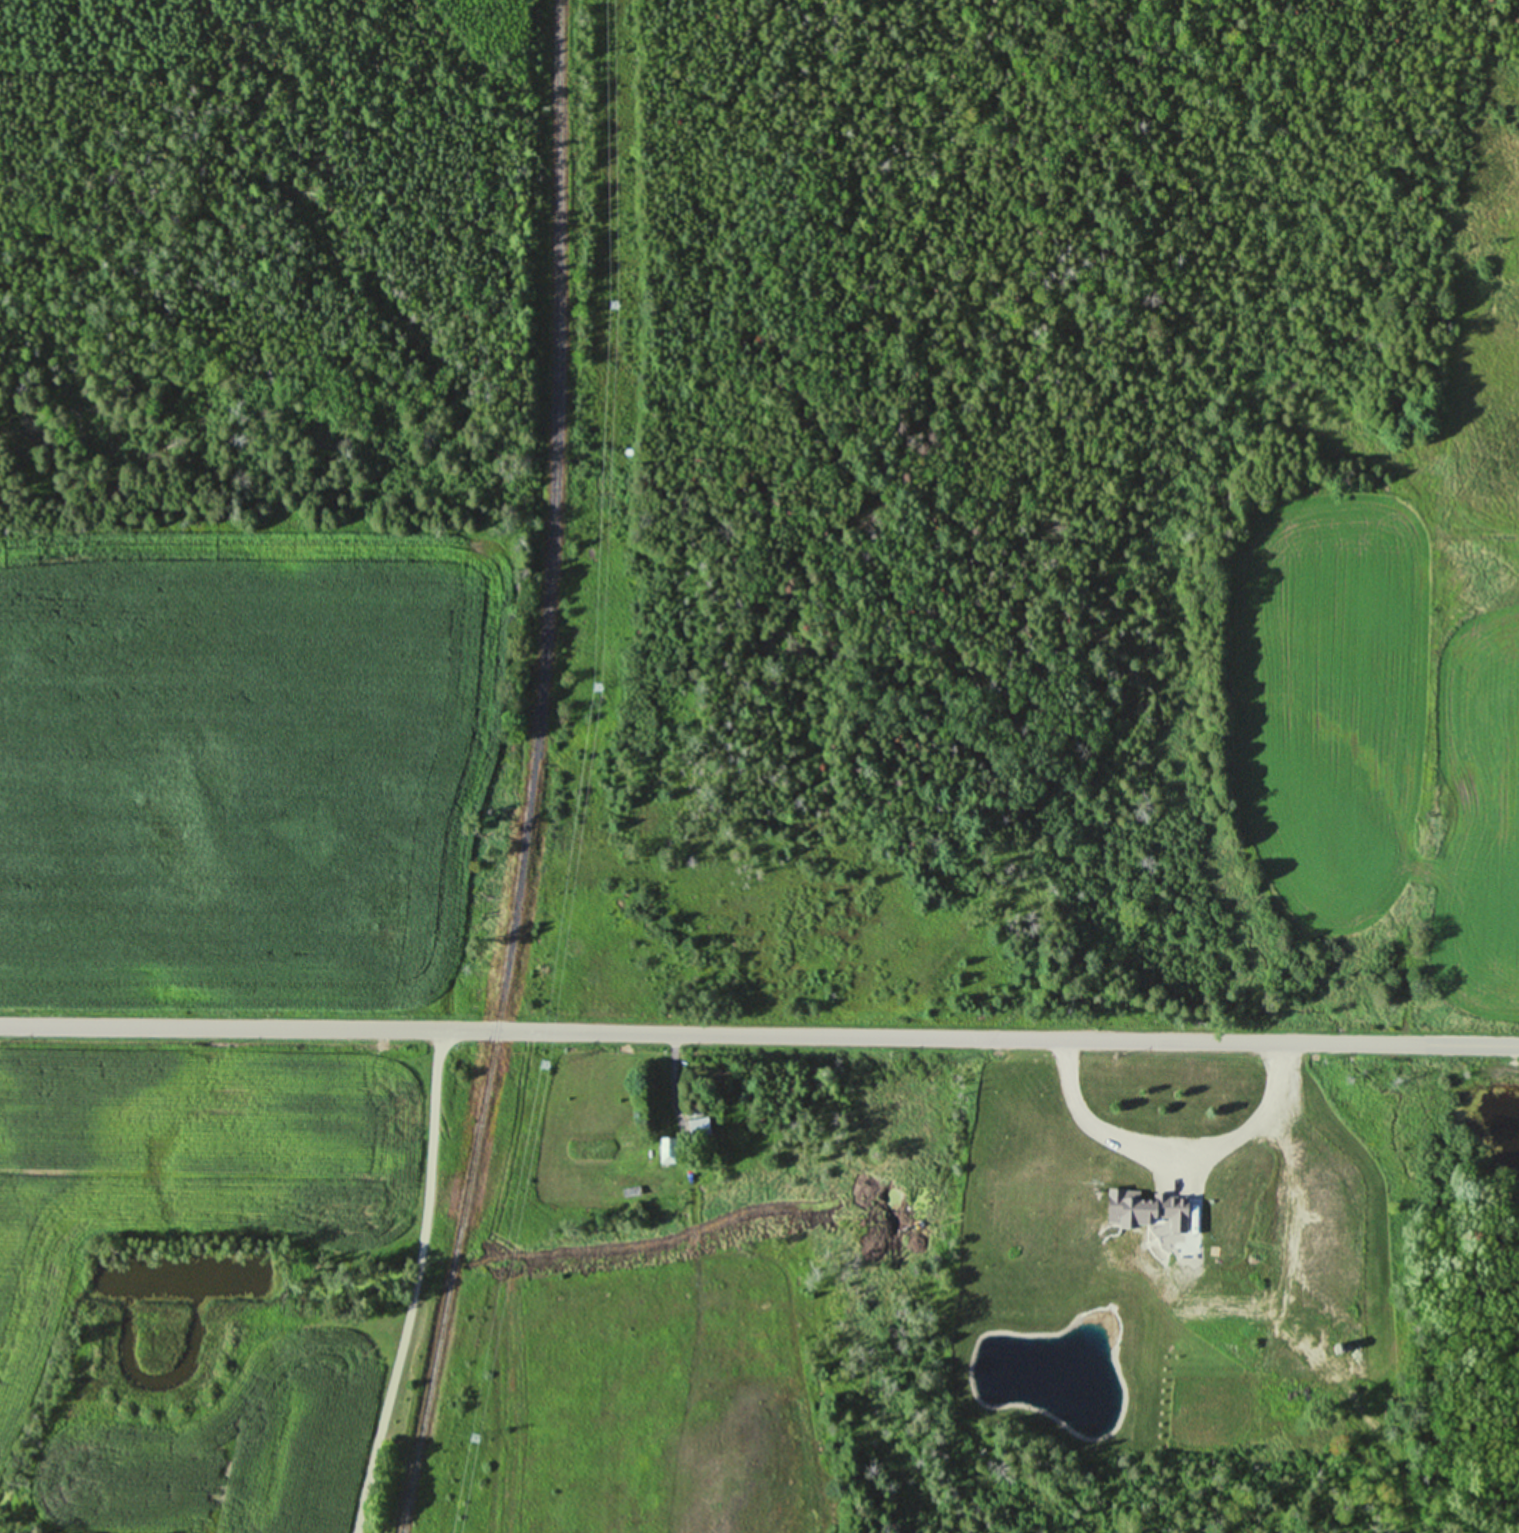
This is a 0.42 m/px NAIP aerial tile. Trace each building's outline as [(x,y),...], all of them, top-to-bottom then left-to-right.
[(686,1130),(704,1130),(704,1102),(686,1102),(686,1130)] [(674,1162),(674,1137),(659,1137),(659,1162),(674,1162)]
